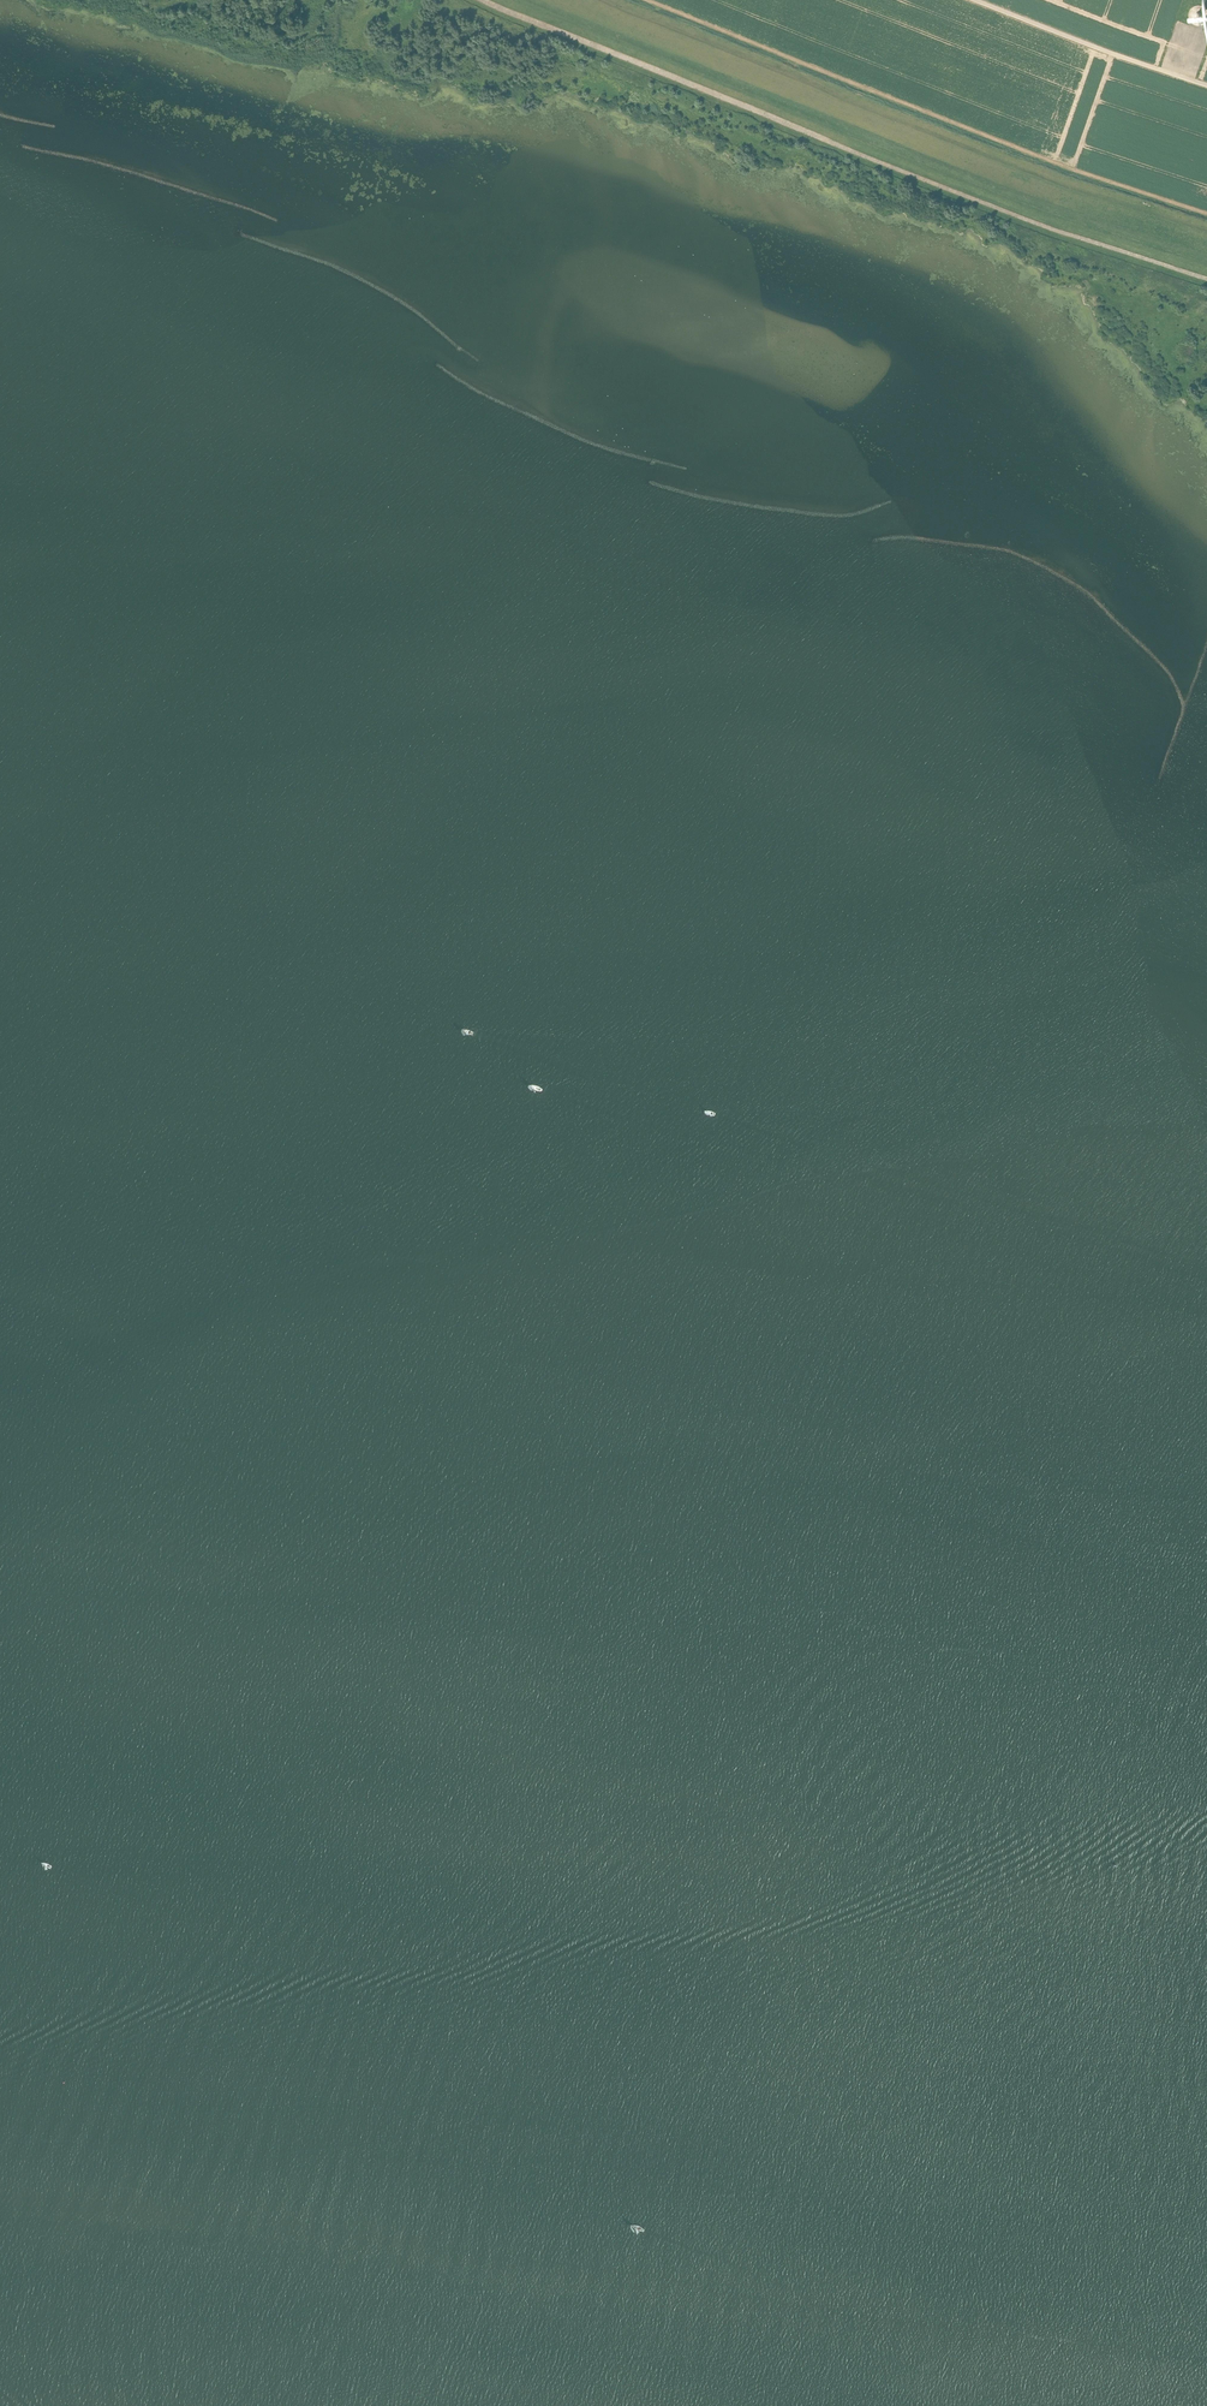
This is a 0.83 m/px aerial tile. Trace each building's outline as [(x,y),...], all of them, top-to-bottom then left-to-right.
[(1188,16),(1188,17),(1188,18),(1189,19),(1189,20),(1190,21),(1190,22),(1191,22),(1191,23),(1192,24),(1193,24),(1194,25),(1195,25),(1196,26),(1197,26),(1198,26),(1199,26),(1200,26),(1201,26),(1202,25),(1203,25),(1204,24),(1205,24),(1205,23),(1206,22),(1206,21),(1206,10),(1206,9),(1206,8),(1205,8),(1204,7),(1203,7),(1202,6),(1201,6),(1200,5),(1199,5),(1198,5),(1197,5),(1196,6),(1195,6),(1194,6),(1194,7),(1193,7),(1192,8),(1191,8),(1191,9),(1190,10),(1189,11),(1189,12),(1188,13),(1188,14),(1188,15),(1188,16)]
